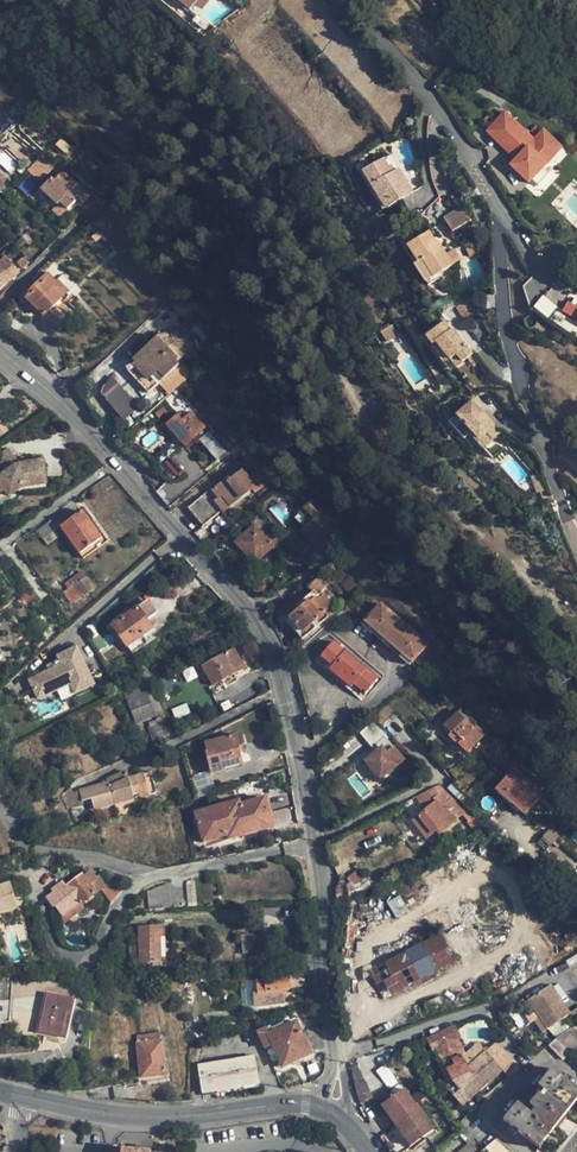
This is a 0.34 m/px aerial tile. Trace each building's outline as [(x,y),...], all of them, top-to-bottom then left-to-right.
[(184,9),(190,2),(197,8),(204,0),(173,0),(184,9)] [(1,117),(5,113),(15,123),(28,111),(0,81),(0,116),(1,117)] [(496,153),(513,133),(498,120),(481,140),(496,153)] [(513,133),(496,153),(513,166),(529,146),(513,133)] [(529,146),(507,173),(527,189),(530,185),(540,173),(543,169),(538,166),(552,148),(538,136),(529,146)] [(28,169),(40,180),(51,168),(39,157),(28,169)] [(393,175),(385,161),(361,176),(384,212),(414,194),(400,171),(393,175)] [(14,184),(0,170),(0,190),(3,194),(14,184)] [(79,181),(77,183),(62,171),(54,179),(52,176),(40,189),(57,205),(60,202),(68,209),(75,201),(74,199),(77,195),(83,201),(92,192),(79,181)] [(540,173),(530,185),(537,191),(547,179),(540,173)] [(458,209),(441,220),(450,235),(468,224),(458,209)] [(28,231),(21,236),(32,248),(38,242),(28,231)] [(425,262),(436,279),(454,267),(454,266),(448,257),(446,258),(430,234),(409,247),(421,265),(425,262)] [(472,242),(466,245),(472,258),(478,256),(472,242)] [(428,283),(436,279),(425,262),(421,265),(409,247),(406,249),(428,283)] [(456,252),(448,257),(454,266),(462,262),(456,252)] [(19,272),(14,266),(9,270),(0,259),(0,288),(0,289),(19,272)] [(48,276),(41,270),(37,273),(20,291),(27,299),(48,276)] [(56,284),(48,276),(27,299),(44,316),(68,291),(59,282),(56,284)] [(200,307),(190,297),(176,308),(187,320),(200,307)] [(537,311),(554,323),(563,311),(546,299),(537,311)] [(576,317),(576,304),(572,301),(567,311),(576,317)] [(468,325),(478,318),(469,303),(459,309),(468,325)] [(382,333),(383,335),(385,335),(400,329),(397,324),(382,333)] [(457,338),(452,333),(446,324),(428,339),(434,347),(438,344),(452,362),(457,358),(463,365),(474,356),(462,340),(455,344),(453,341),(457,338)] [(163,342),(157,335),(146,346),(147,347),(133,360),(136,363),(128,371),(149,394),(180,365),(178,363),(184,355),(193,353),(189,329),(169,333),(171,340),(163,342)] [(385,335),(383,335),(389,345),(404,335),(400,329),(385,335)] [(455,331),(452,333),(457,338),(453,341),(455,344),(462,340),(455,331)] [(157,335),(163,342),(171,340),(169,333),(157,335)] [(448,365),(452,362),(438,344),(434,347),(448,365)] [(458,370),(463,365),(457,358),(452,362),(458,370)] [(161,387),(169,396),(194,374),(185,364),(161,387)] [(140,406),(117,381),(105,393),(106,396),(113,408),(125,420),(140,406)] [(474,404),(470,408),(479,417),(486,417),(474,404)] [(160,417),(167,411),(163,406),(156,413),(160,417)] [(479,417),(470,408),(460,417),(467,425),(472,431),(481,441),(488,435),(492,440),(494,443),(503,435),(486,417),(479,417)] [(206,427),(193,411),(182,420),(177,415),(167,424),(186,448),(198,437),(196,436),(206,427)] [(463,429),(467,425),(460,417),(455,421),(463,429)] [(217,460),(227,452),(209,430),(199,438),(217,460)] [(481,449),(492,440),(488,435),(481,441),(472,431),(469,435),(481,449)] [(252,439),(241,448),(249,460),(261,451),(252,439)] [(1,474),(17,461),(7,448),(0,453),(0,472),(1,474)] [(17,461),(1,474),(0,474),(0,493),(3,491),(7,497),(20,486),(44,484),(42,460),(18,462),(17,461)] [(253,482),(249,476),(243,469),(230,479),(228,477),(212,490),(218,497),(220,499),(223,497),(231,507),(254,488),(251,484),(253,482)] [(257,470),(249,476),(253,482),(251,484),(254,488),(257,492),(267,484),(257,470)] [(204,524),(221,510),(213,501),(207,493),(190,507),(204,524)] [(223,512),(231,507),(223,497),(220,499),(218,497),(213,501),(221,510),(223,512)] [(329,520),(331,518),(312,500),(300,512),(308,519),(306,521),(309,524),(305,529),(325,549),(334,540),(332,538),(339,530),(329,520)] [(60,527),(79,554),(101,539),(82,511),(60,527)] [(258,528),(265,522),(267,520),(261,513),(252,521),(254,525),(258,528)] [(43,538),(50,533),(47,528),(39,533),(43,538)] [(278,528),(274,531),(267,538),(277,550),(289,540),(278,528)] [(104,536),(101,539),(79,554),(83,559),(108,541),(104,536)] [(67,583),(70,587),(83,578),(79,574),(67,583)] [(86,576),(83,578),(70,587),(62,593),(71,605),(95,588),(86,576)] [(331,584),(324,577),(320,580),(318,578),(308,587),(314,592),(315,591),(318,595),(331,584)] [(289,617),(290,619),(302,632),(326,613),(325,612),(334,605),(324,594),(318,599),(317,597),(311,602),(309,600),(289,617)] [(387,637),(383,642),(390,647),(394,643),(415,661),(431,641),(382,599),(366,618),(387,637)] [(137,608),(113,625),(128,647),(152,629),(137,608)] [(329,616),(326,613),(302,632),(290,619),(287,621),(303,639),(329,616)] [(362,623),(383,642),(387,637),(366,618),(362,623)] [(366,694),(379,679),(334,640),(321,656),(331,665),(328,669),(352,688),(354,685),(366,694)] [(410,665),(415,661),(394,643),(390,647),(410,665)] [(57,690),(61,699),(95,685),(78,644),(53,654),(57,664),(27,677),(36,699),(57,690)] [(233,649),(202,666),(213,685),(244,668),(233,649)] [(166,676),(156,682),(163,698),(174,692),(166,676)] [(136,681),(127,684),(129,689),(138,685),(136,681)] [(142,695),(138,685),(129,689),(127,684),(126,685),(131,700),(142,695)] [(151,691),(142,695),(131,700),(128,701),(137,723),(160,713),(151,691)] [(477,724),(474,726),(452,706),(438,720),(452,733),(450,735),(467,751),(485,732),(477,724)] [(237,748),(241,747),(238,735),(204,743),(207,752),(205,753),(210,774),(224,771),(224,769),(241,764),(238,754),(237,748)] [(383,747),(374,753),(366,761),(381,778),(405,758),(395,747),(388,753),(383,747)] [(361,755),(366,761),(374,753),(369,748),(361,755)] [(537,789),(514,769),(497,787),(520,808),(537,789)] [(79,791),(82,801),(91,799),(94,810),(134,799),(132,795),(140,793),(137,781),(129,783),(128,778),(126,772),(106,780),(107,784),(79,791)] [(152,772),(141,775),(147,794),(157,792),(152,772)] [(136,776),(137,781),(140,793),(141,796),(147,794),(141,775),(136,776)] [(79,791),(76,779),(73,781),(71,782),(72,784),(70,785),(70,787),(61,796),(67,809),(83,805),(82,801),(79,791)] [(457,783),(450,790),(463,802),(468,796),(457,783)] [(463,806),(440,784),(416,797),(423,807),(436,799),(442,795),(448,803),(455,812),(463,806)] [(436,799),(438,801),(442,807),(445,805),(448,803),(442,795),(436,799)] [(239,801),(195,813),(204,842),(227,836),(228,839),(273,827),(265,798),(241,804),(239,801)] [(442,807),(438,801),(414,820),(427,837),(436,830),(439,833),(456,818),(453,814),(445,805),(442,807)] [(453,814),(455,812),(448,803),(445,805),(453,814)] [(477,831),(485,826),(484,826),(476,816),(469,821),(477,831)] [(551,844),(563,832),(555,824),(544,836),(551,844)] [(81,903),(101,889),(104,886),(98,877),(94,880),(86,869),(80,873),(81,875),(65,887),(62,883),(52,889),(54,892),(46,898),(52,907),(55,905),(61,913),(70,907),(79,901),(81,903)] [(115,879),(104,886),(101,889),(110,903),(121,888),(115,879)] [(17,908),(13,895),(9,883),(0,886),(0,913),(17,908)] [(149,909),(171,908),(168,883),(147,892),(149,909)] [(23,892),(13,895),(17,908),(27,904),(23,892)] [(389,901),(394,916),(406,911),(401,897),(389,901)] [(81,909),(81,903),(79,901),(70,907),(74,914),(81,909)] [(479,917),(472,903),(450,912),(457,927),(479,917)] [(75,916),(74,914),(70,907),(61,913),(62,925),(75,916)] [(139,945),(140,958),(140,967),(160,966),(159,927),(139,927),(139,945)] [(252,934),(241,935),(242,953),(254,952),(252,934)] [(456,962),(441,935),(369,972),(383,1000),(456,962)] [(288,975),(289,976),(290,990),(307,987),(306,973),(288,975)] [(283,991),(287,990),(290,990),(289,976),(254,981),(256,991),(254,992),(255,1005),(284,1001),(284,999),(283,991)] [(243,1007),(255,1005),(254,992),(256,991),(254,981),(240,982),(243,1007)] [(11,1000),(12,982),(0,983),(0,1001),(11,1000)] [(527,1000),(539,1017),(548,1028),(556,1038),(557,1037),(569,1029),(561,1020),(572,1013),(551,984),(527,1000)] [(73,999),(47,994),(39,1030),(64,1035),(73,999)] [(0,1001),(0,1022),(9,1022),(11,1000),(0,1001)] [(542,1032),(548,1028),(539,1017),(534,1020),(542,1032)] [(152,1021),(140,1021),(143,1032),(154,1030),(152,1021)] [(266,1029),(258,1032),(259,1036),(265,1048),(271,1045),(282,1068),(310,1054),(296,1021),(268,1034),(266,1029)] [(190,1044),(197,1045),(206,1043),(199,1023),(185,1027),(190,1044)] [(464,1106),(504,1072),(488,1053),(486,1051),(468,1067),(463,1056),(466,1054),(459,1039),(462,1037),(456,1024),(427,1039),(433,1051),(437,1050),(443,1063),(440,1066),(449,1084),(447,1086),(464,1106)] [(569,1029),(557,1037),(571,1052),(576,1046),(576,1024),(569,1029)] [(159,1034),(137,1037),(141,1078),(165,1074),(162,1041),(159,1041),(159,1034)] [(571,1052),(557,1037),(556,1038),(549,1044),(563,1059),(571,1052)] [(467,1055),(466,1054),(463,1056),(468,1067),(486,1051),(479,1044),(467,1055)] [(497,1045),(488,1053),(504,1072),(507,1076),(517,1067),(497,1045)] [(433,1051),(440,1066),(443,1063),(437,1050),(433,1051)] [(254,1058),(198,1067),(202,1092),(258,1083),(254,1058)] [(543,1142),(576,1098),(576,1097),(576,1096),(576,1095),(576,1088),(552,1068),(539,1084),(548,1091),(543,1097),(532,1087),(523,1099),(534,1108),(530,1114),(516,1102),(504,1119),(537,1146),(541,1141),(543,1142)] [(411,1146),(434,1131),(405,1088),(382,1104),(411,1146)] [(461,1139),(467,1135),(463,1129),(457,1134),(461,1139)] [(480,1151),(513,1151),(497,1139),(480,1151)] [(472,1142),(461,1151),(480,1151),(472,1142)]
